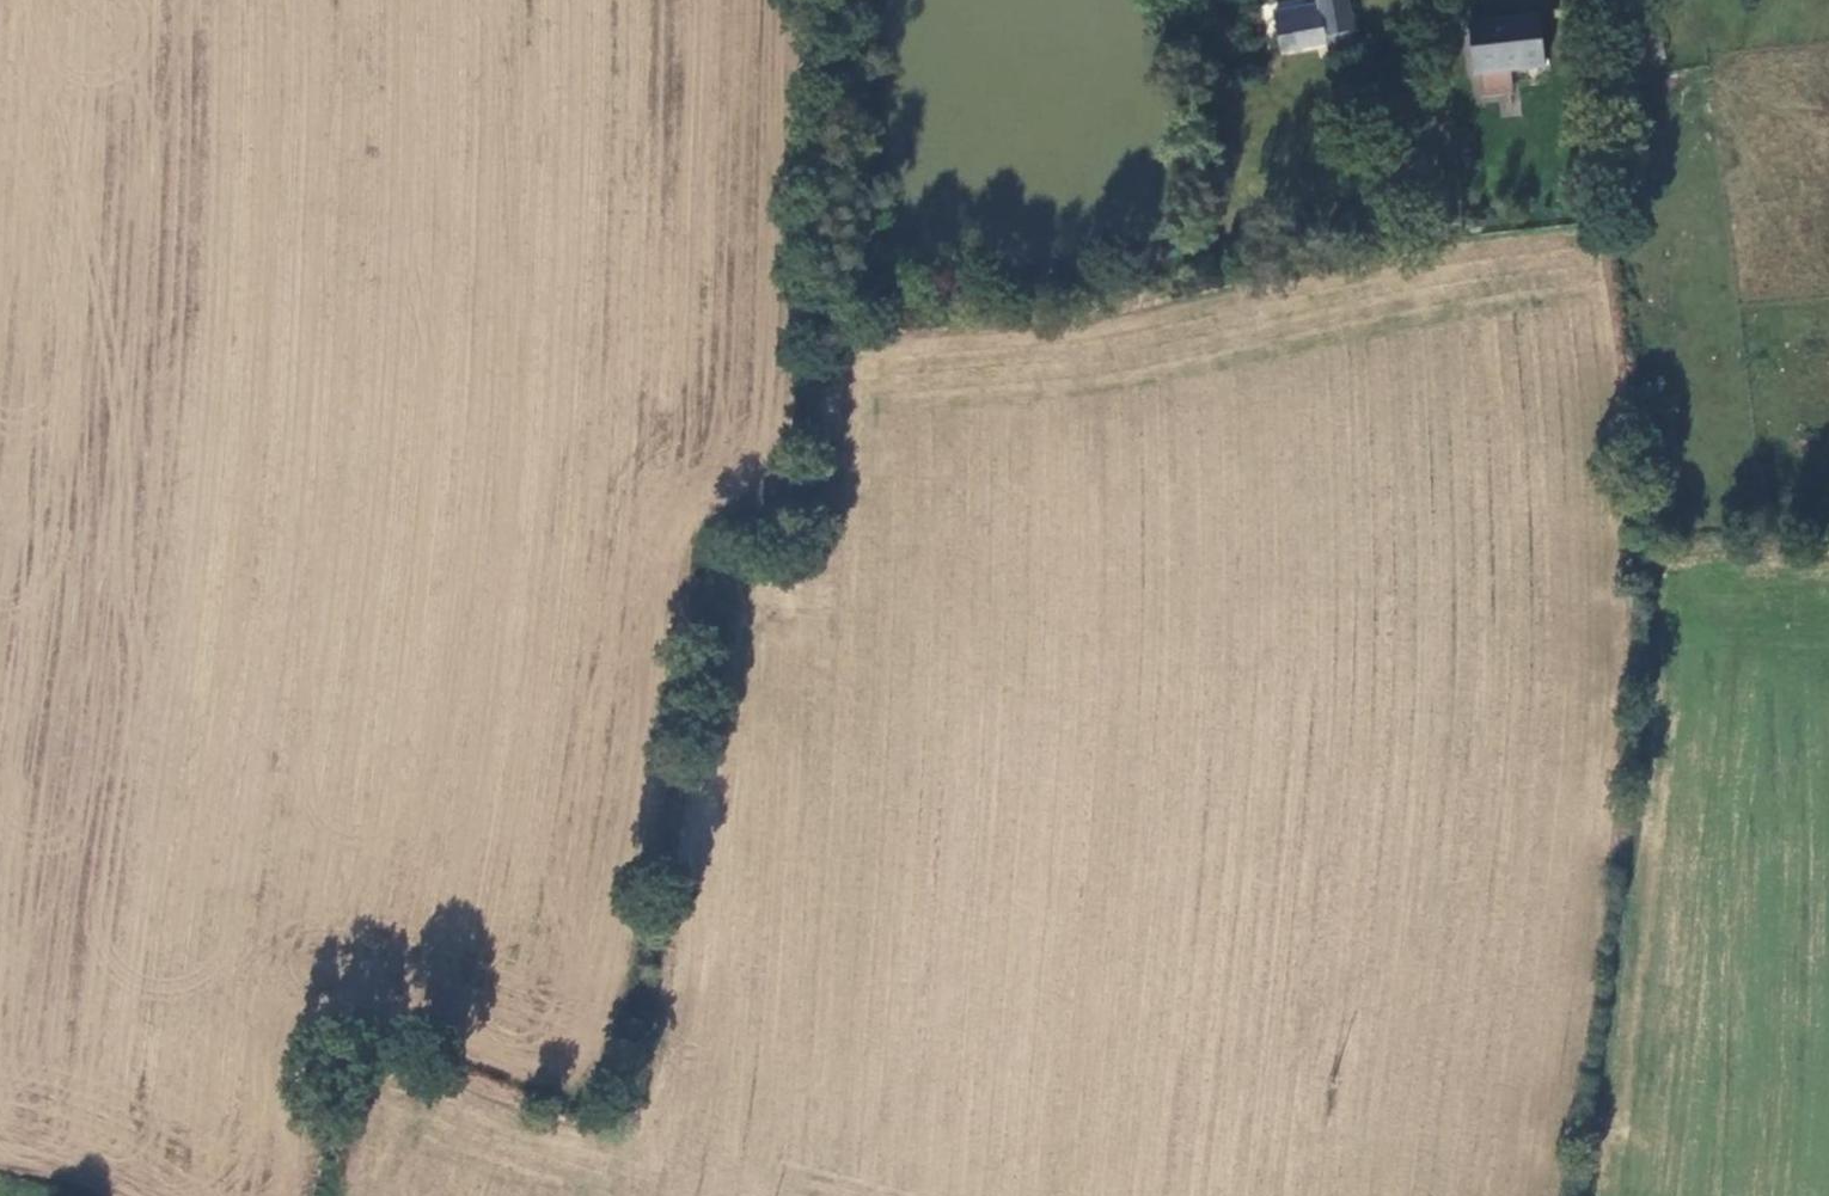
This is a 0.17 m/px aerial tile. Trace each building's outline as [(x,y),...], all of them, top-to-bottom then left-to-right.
[(1360,9),(1330,11),(1336,61),(1355,71),(1364,65),(1366,57),(1360,9)] [(1573,48),(1502,53),(1504,98),(1575,93),(1573,48)]
